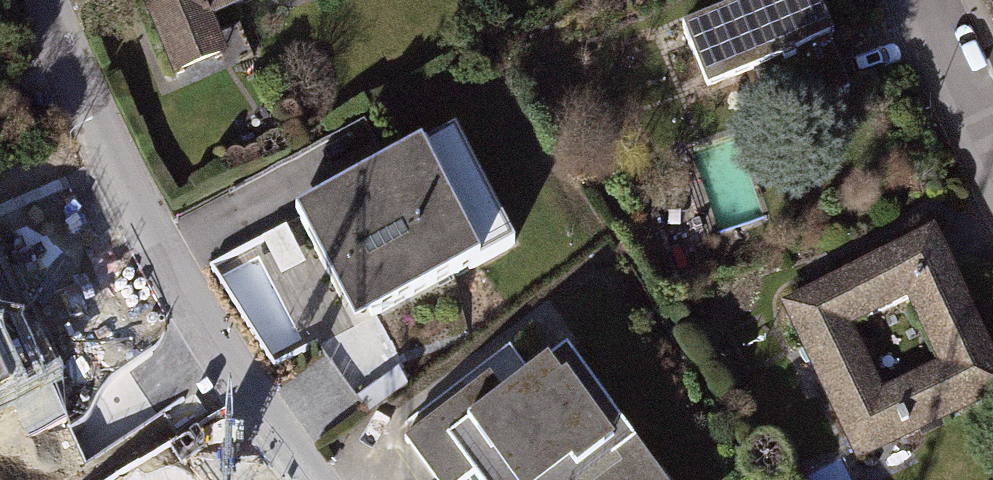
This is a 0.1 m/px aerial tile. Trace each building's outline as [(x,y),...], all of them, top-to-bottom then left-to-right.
[(249,0),(147,0),(171,56),(215,37),(209,17),(249,0)] [(684,31),(708,92),(761,71),(780,118),(774,121),(776,125),(850,95),(829,44),(833,40),(817,0),(760,0),(684,31)] [(372,318),(515,244),(456,130),(296,213),(330,278),(347,269),(372,318)] [(932,239),(788,307),(860,457),(992,394),(992,366),(932,239)] [(73,372),(3,248),(0,249),(0,338),(7,350),(3,353),(27,396),(73,372)] [(277,371),(313,349),(260,261),(224,283),(277,371)] [(640,450),(568,351),(485,412),(470,392),(405,439),(435,479),(465,479),(474,474),(478,479),(598,479),(640,450)] [(655,470),(640,450),(598,479),(641,479),(655,470)]
